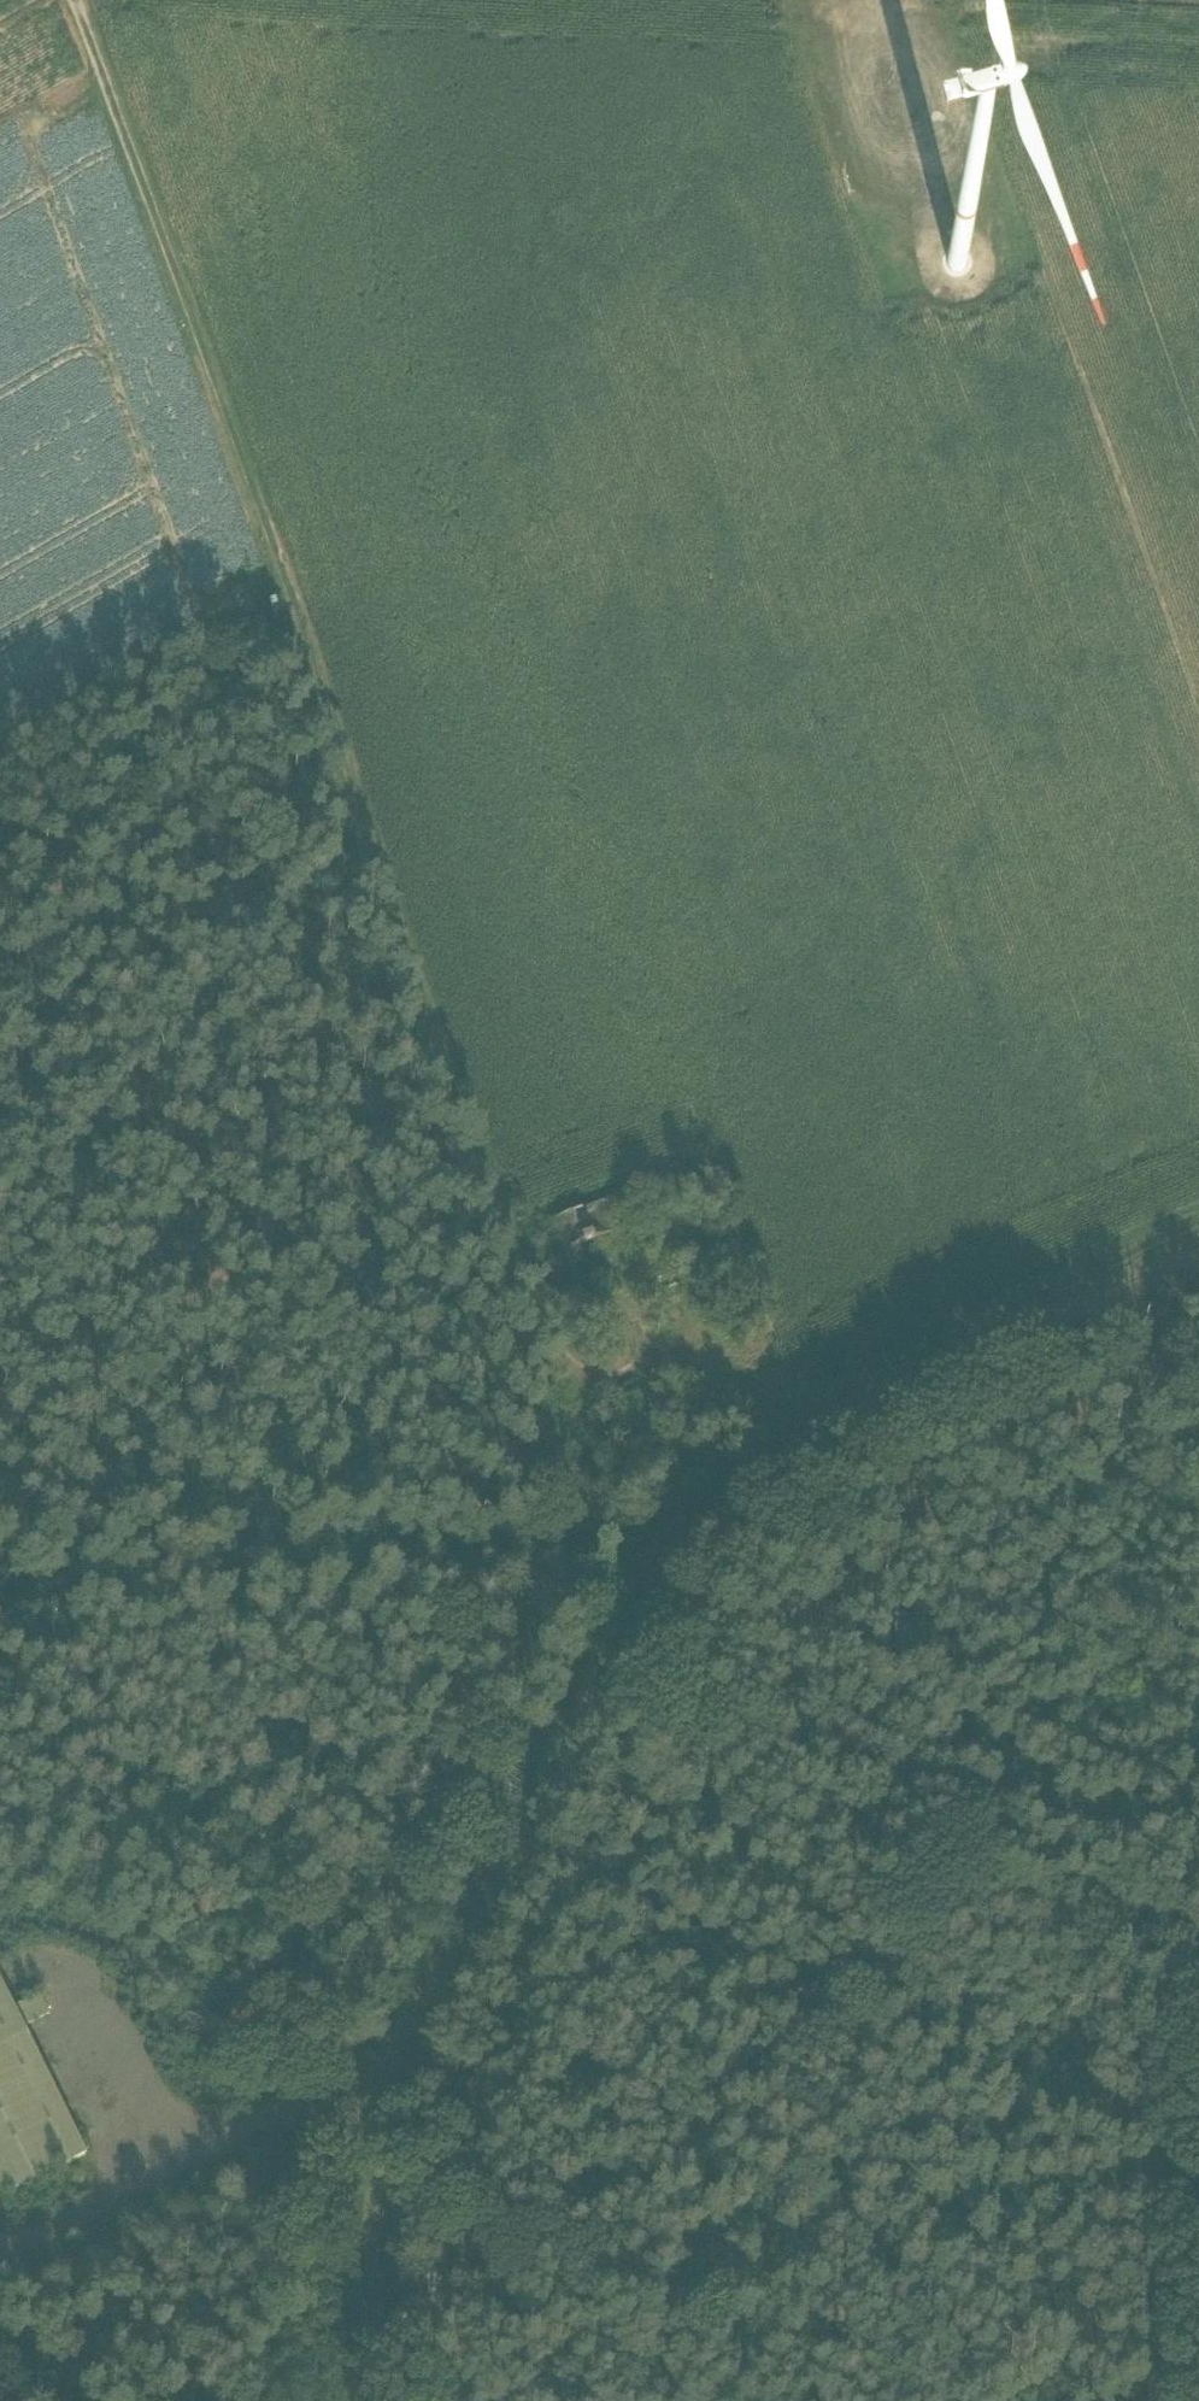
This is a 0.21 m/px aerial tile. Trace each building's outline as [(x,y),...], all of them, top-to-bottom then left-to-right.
[(86,2156),(24,2031),(49,2018),(39,1998),(14,2011),(0,1983),(0,2200),(86,2156)]
